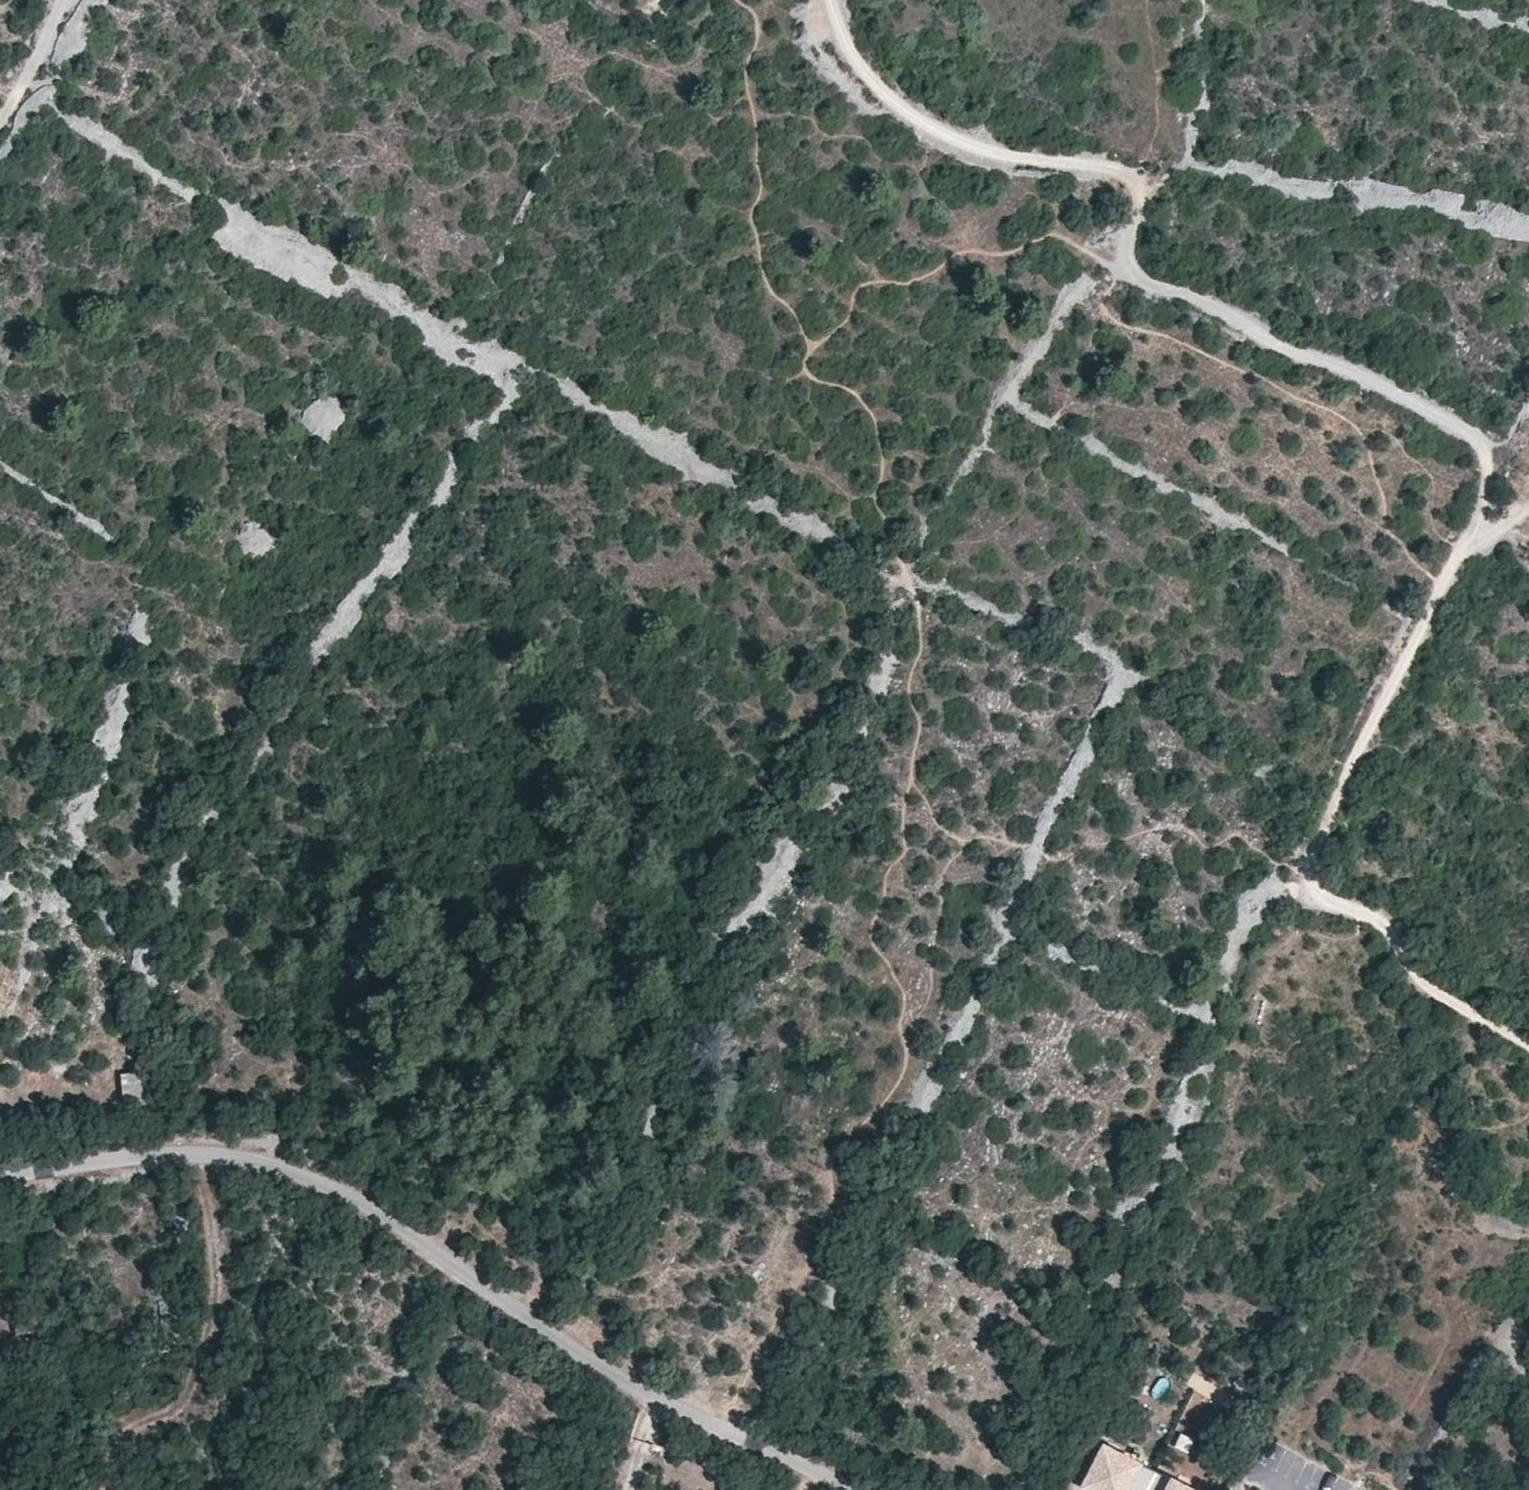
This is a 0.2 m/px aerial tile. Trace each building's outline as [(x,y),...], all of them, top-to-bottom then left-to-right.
[(140,1073),(120,1075),(124,1105),(143,1103),(140,1073)] [(1161,1477),(1105,1447),(1081,1489),(1154,1489),(1161,1477)] [(1161,1477),(1154,1489),(1185,1489),(1161,1477)]
